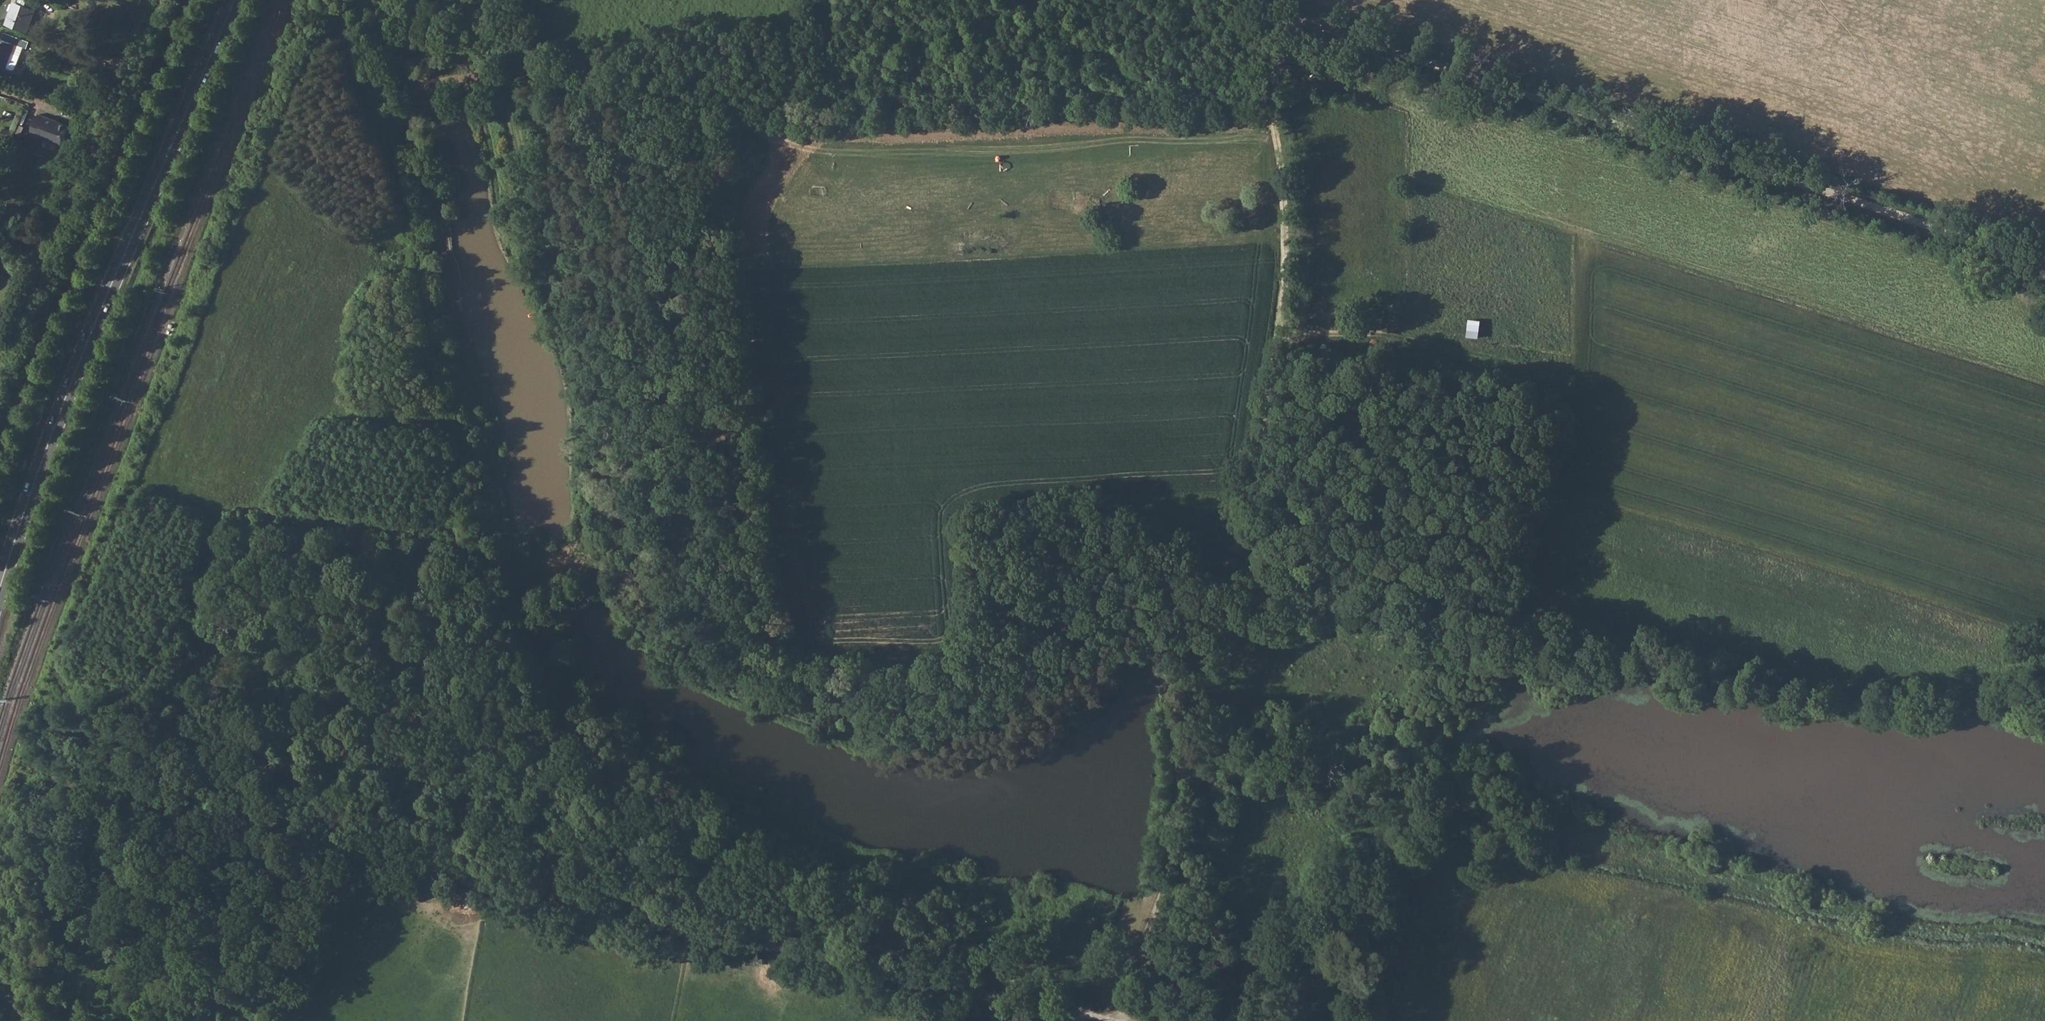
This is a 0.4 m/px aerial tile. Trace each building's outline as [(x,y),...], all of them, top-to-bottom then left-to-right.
[(6,24),(29,32),(38,10),(36,9),(39,2),(33,0),(20,0),(19,3),(15,1),(6,24)] [(8,67),(17,44),(0,38),(0,64),(8,67)] [(40,112),(32,132),(62,142),(69,124),(55,119),(56,117),(40,112)] [(1,134),(12,138),(15,132),(4,127),(1,134)] [(1480,338),(1482,320),(1470,319),(1468,336),(1480,338)]
